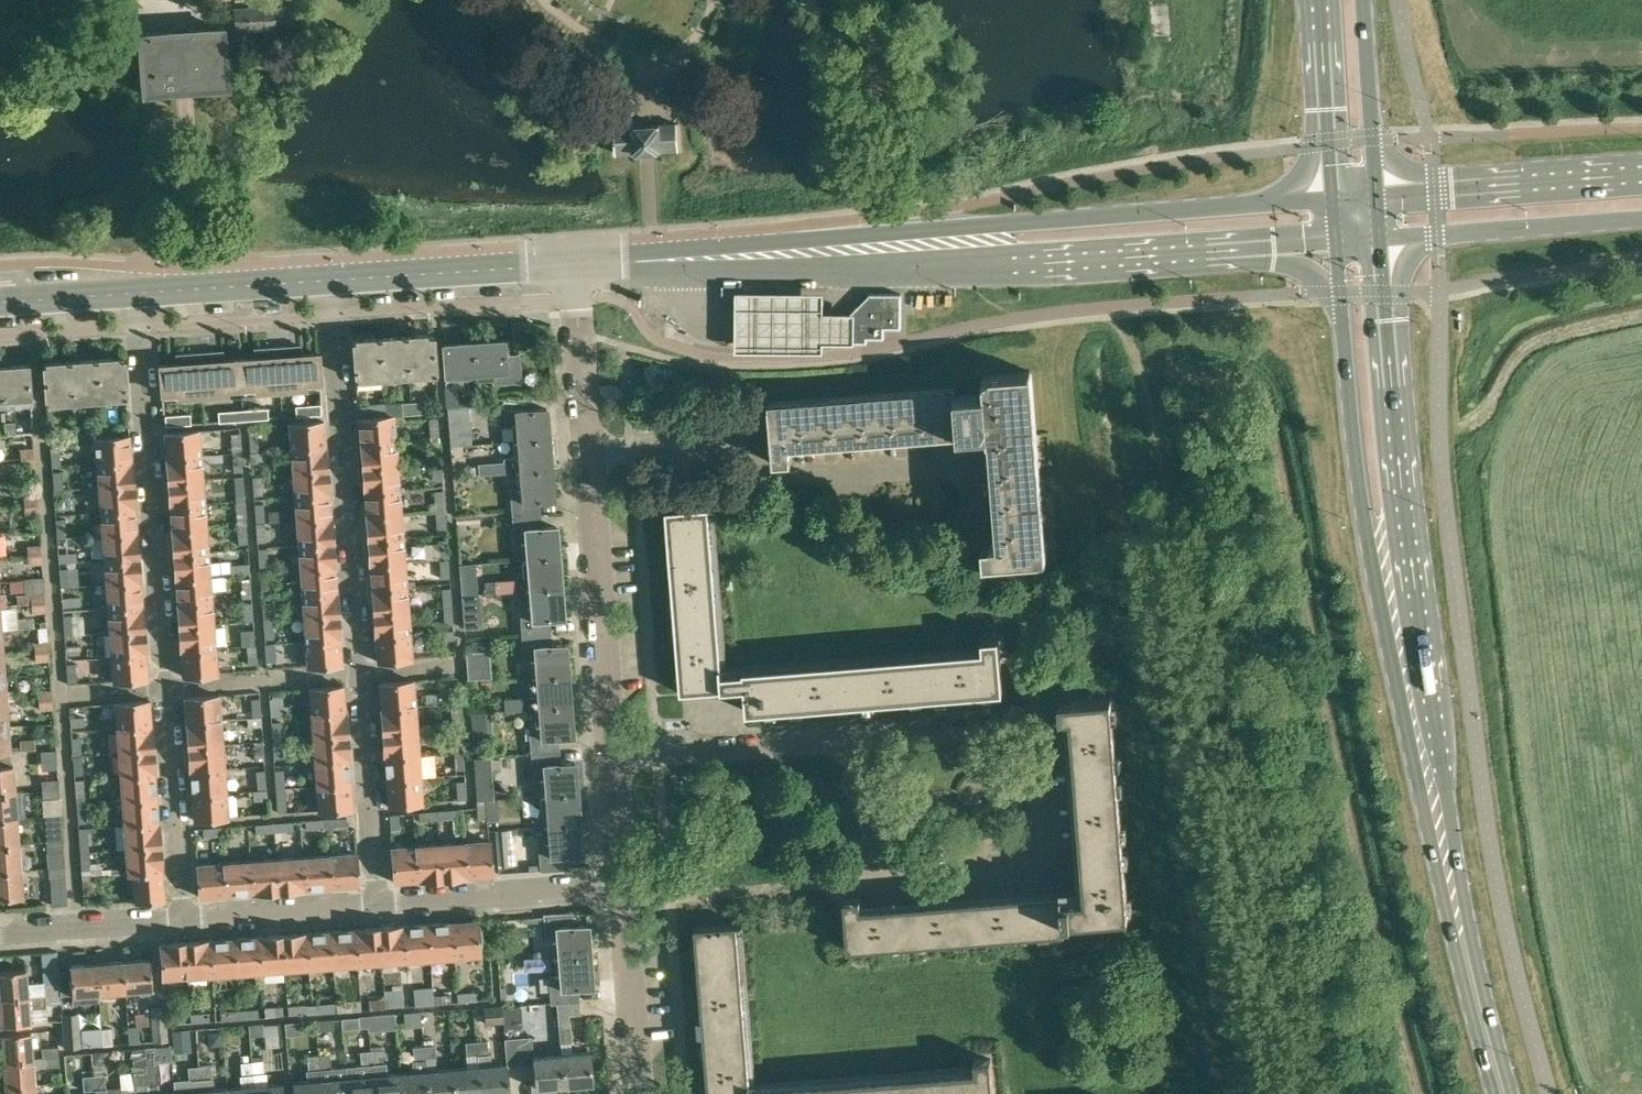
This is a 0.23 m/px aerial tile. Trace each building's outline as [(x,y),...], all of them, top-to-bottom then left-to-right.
[(233,27),(297,24),(296,3),(232,6),(233,27)] [(222,26),(180,30),(185,88),(227,85),(222,26)] [(185,88),(180,30),(138,33),(143,92),(185,88)] [(647,149),(679,147),(677,121),(646,123),(635,124),(634,120),(614,122),(616,151),(647,149)] [(854,312),(871,296),(869,294),(851,311),(845,311),(822,311),(822,291),(736,291),(736,329),(736,349),(822,349),(822,340),(847,340),(854,340),(854,312)] [(884,326),(901,326),(901,292),(871,292),(869,294),(871,296),(854,312),(852,314),(852,320),(852,324),(847,324),(847,340),(854,340),(867,340),(867,336),(884,336),(884,326)] [(431,333),(406,335),(409,376),(434,374),(431,333)] [(406,335),(379,337),(382,378),(409,376),(406,335)] [(382,378),(379,337),(353,339),(356,380),(382,378)] [(473,341),(476,372),(491,370),(492,383),(520,381),(519,362),(506,363),(504,339),(473,341)] [(476,372),(473,341),(443,344),(446,379),(476,377),(476,372)] [(298,345),(278,347),(281,388),(304,387),(304,382),(320,381),(318,352),(299,354),(298,345)] [(256,357),(239,358),(241,387),(256,385),(257,390),(281,388),(278,347),(255,348),(256,357)] [(221,351),(199,352),(202,394),(226,393),(226,388),(241,387),(239,358),(221,360),(221,351)] [(177,363),(159,364),(161,393),(177,391),(178,396),(202,394),(199,352),(177,354),(177,363)] [(123,358),(96,360),(99,400),(126,398),(123,358)] [(96,360),(70,361),(72,401),(99,400),(96,360)] [(72,401),(70,361),(43,363),(45,403),(72,401)] [(28,364),(2,367),(5,405),(32,403),(28,364)] [(1037,433),(1032,369),(985,372),(987,391),(958,393),(958,392),(957,389),(956,389),(956,390),(769,403),(771,425),(773,460),(792,459),(791,439),(932,429),(959,427),(960,433),(974,432),(989,431),(990,437),(997,436),(1004,542),(983,544),(984,562),(1042,558),(1042,556),(1041,556),(1033,433),(1037,433)] [(446,406),(458,405),(457,385),(444,386),(446,406)] [(517,425),(518,441),(549,439),(547,408),(523,410),(522,397),(514,398),(503,399),(505,426),(517,425)] [(420,400),(411,401),(412,413),(421,412),(420,400)] [(358,418),(359,418),(385,416),(384,401),(357,403),(358,418)] [(412,413),(411,401),(401,402),(402,414),(412,413)] [(309,414),(322,412),(321,404),(308,405),(309,414)] [(296,415),(309,414),(308,405),(295,406),(296,415)] [(257,418),(270,417),(269,408),(256,409),(257,418)] [(244,419),(257,418),(256,409),(243,410),(244,419)] [(230,411),(230,420),(244,419),(243,410),(230,411)] [(217,413),(217,421),(230,420),(230,411),(217,413)] [(177,416),(178,425),(191,423),(191,415),(177,416)] [(385,416),(359,418),(361,443),(394,441),(393,415),(385,416)] [(164,417),(165,426),(178,425),(177,416),(164,417)] [(438,417),(429,418),(430,437),(440,436),(438,417)] [(5,434),(15,433),(15,421),(4,421),(5,434)] [(287,423),(289,448),(325,446),(323,421),(287,423)] [(248,426),(250,451),(262,450),(260,450),(258,425),(248,426)] [(103,427),(101,427),(102,437),(118,436),(117,426),(103,428),(103,427)] [(67,440),(76,439),(75,427),(66,428),(67,440)] [(90,428),(91,438),(102,437),(101,427),(90,428)] [(239,427),(229,428),(231,452),(241,451),(239,427)] [(163,433),(165,457),(200,454),(198,430),(163,433)] [(93,438),(95,463),(130,460),(128,436),(93,438)] [(549,439),(518,441),(513,442),(515,472),(521,471),(552,469),(549,439)] [(394,441),(361,443),(362,467),(396,464),(394,441)] [(430,441),(431,461),(441,461),(440,441),(430,441)] [(325,446),(289,448),(291,472),(327,469),(325,446)] [(19,448),(20,458),(34,456),(33,447),(19,448)] [(50,465),(61,464),(60,448),(49,448),(50,465)] [(961,448),(939,449),(940,467),(962,466),(961,448)] [(262,450),(250,451),(251,461),(263,460),(262,450)] [(242,467),(241,452),(232,453),(233,472),(242,471),(242,467)] [(200,454),(165,457),(167,481),(201,479),(200,454)] [(34,456),(20,458),(21,468),(35,466),(34,456)] [(130,460),(95,463),(97,487),(132,484),(130,460)] [(441,461),(431,461),(433,480),(442,479),(441,461)] [(396,464),(362,467),(364,490),(398,488),(396,464)] [(466,476),(476,475),(476,466),(465,467),(466,476)] [(327,469),(291,472),(292,496),(328,493),(327,469)] [(511,489),(514,516),(532,515),(531,502),(554,500),(552,469),(521,471),(522,488),(511,489)] [(53,490),(63,489),(62,471),(52,471),(53,490)] [(261,474),(252,475),(253,494),(263,494),(261,474)] [(201,479),(167,481),(169,506),(203,503),(201,479)] [(132,484),(97,487),(98,511),(134,508),(133,503),(132,484)] [(234,486),(235,501),(245,500),(244,485),(234,486)] [(398,488),(364,490),(366,515),(400,512),(398,488)] [(435,508),(444,508),(443,489),(433,490),(435,508)] [(55,510),(64,509),(63,490),(53,491),(55,510)] [(23,495),(24,506),(38,505),(37,493),(23,495)] [(328,493),(292,496),(294,519),(330,516),(328,493)] [(245,500),(235,501),(237,524),(247,523),(245,500)] [(264,502),(254,503),(256,522),(265,521),(264,502)] [(203,503),(169,506),(170,530),(205,527),(203,503)] [(38,505),(24,506),(24,514),(39,513),(38,505)] [(707,505),(664,508),(674,638),(678,692),(732,688),(742,687),(744,711),(1001,692),(997,639),(981,640),(982,650),(976,651),(720,670),(707,505)] [(134,508),(98,511),(100,536),(135,533),(134,508)] [(400,512),(366,515),(368,539),(402,537),(400,512)] [(434,516),(435,522),(436,534),(447,533),(446,521),(445,515),(434,516)] [(532,515),(514,516),(516,544),(527,543),(528,559),(521,560),(559,557),(557,526),(533,528),(532,515)] [(330,516),(294,519),(296,544),(332,541),(330,516)] [(64,518),(55,519),(56,538),(66,537),(64,518)] [(256,522),(257,537),(257,541),(266,541),(266,537),(265,522),(256,522)] [(247,523),(237,524),(239,543),(248,543),(247,523)] [(205,527),(170,530),(172,554),(207,551),(205,527)] [(135,533),(100,536),(102,559),(137,556),(135,533)] [(402,537),(368,539),(369,564),(403,561),(402,537)] [(439,557),(448,556),(446,538),(437,539),(439,557)] [(332,541),(296,544),(298,568),(334,565),(332,541)] [(14,556),(27,555),(41,554),(41,543),(26,544),(27,554),(14,555),(14,556)] [(268,566),(267,547),(257,548),(259,567),(268,566)] [(58,552),(59,562),(77,561),(76,551),(58,552)] [(207,551),(172,554),(172,559),(174,578),(209,576),(207,551)] [(41,554),(27,555),(28,565),(42,564),(41,554)] [(137,556),(102,559),(104,584),(139,581),(137,556)] [(559,557),(521,560),(524,590),(530,590),(562,587),(559,557)] [(440,577),(450,577),(448,558),(439,559),(440,577)] [(403,561),(369,564),(371,588),(405,585),(403,561)] [(232,573),(250,571),(249,562),(231,564),(232,573)] [(334,565),(298,568),(300,592),(336,589),(334,565)] [(60,585),(69,585),(68,567),(59,568),(60,585)] [(86,590),(84,571),(69,573),(72,592),(86,590)] [(209,576),(174,578),(176,603),(210,600),(209,576)] [(514,578),(485,580),(486,592),(515,590),(514,578)] [(234,595),(234,579),(220,579),(220,594),(234,595)] [(139,581),(104,584),(105,608),(141,605),(139,581)] [(260,583),(261,595),(277,594),(277,593),(280,593),(279,583),(271,584),(270,582),(260,583)] [(405,585),(371,588),(373,612),(407,609),(405,585)] [(237,598),(252,597),(251,587),(237,587),(237,598)] [(441,588),(443,606),(452,605),(450,587),(441,588)] [(521,606),(523,634),(541,633),(540,619),(564,618),(562,587),(530,590),(531,605),(521,606)] [(336,589),(300,592),(301,617),(337,614),(336,589)] [(16,593),(16,604),(29,603),(45,602),(44,590),(16,593)] [(277,594),(261,595),(261,605),(263,620),(273,619),(272,605),(278,605),(277,594)] [(62,606),(80,605),(80,596),(61,597),(62,606)] [(479,596),(461,597),(463,626),(463,630),(482,628),(479,596)] [(210,600),(176,603),(177,627),(212,624),(210,600)] [(45,602),(29,603),(29,613),(46,611),(45,602)] [(244,621),(254,620),(252,602),(242,602),(244,621)] [(141,605),(105,608),(107,632),(142,629),(141,605)] [(452,605),(443,606),(444,625),(453,625),(452,605)] [(407,609),(373,612),(375,636),(409,634),(407,609)] [(337,614),(301,617),(303,641),(339,638),(337,614)] [(72,615),(63,615),(64,634),(73,633),(72,615)] [(33,616),(17,617),(18,627),(34,626),(33,616)] [(273,619),(263,620),(264,633),(264,638),(274,638),(273,619)] [(212,624),(177,627),(179,650),(214,648),(212,624)] [(241,646),(243,645),(255,644),(254,628),(240,629),(241,646)] [(142,629),(107,632),(109,656),(144,653),(142,629)] [(435,640),(454,639),(453,629),(434,631),(435,640)] [(541,633),(523,634),(525,662),(536,661),(537,677),(531,678),(531,679),(569,676),(566,645),(542,647),(541,633)] [(409,634),(375,636),(376,660),(410,657),(409,634)] [(339,638),(303,641),(305,665),(341,662),(339,638)] [(34,640),(34,650),(35,651),(49,650),(48,639),(34,640)] [(274,642),(265,643),(266,661),(275,660),(274,642)] [(65,654),(80,653),(79,644),(65,645),(65,654)] [(247,666),(256,665),(254,645),(246,645),(247,666)] [(214,648),(179,650),(181,675),(216,673),(214,648)] [(49,650),(35,651),(35,659),(49,659),(49,650)] [(487,650),(465,652),(466,664),(488,662),(487,650)] [(144,653),(109,656),(111,680),(146,677),(144,653)] [(488,662),(466,664),(467,679),(489,677),(488,662)] [(67,681),(77,681),(75,663),(66,663),(67,681)] [(569,676),(531,679),(533,708),(540,708),(571,705),(569,676)] [(412,679),(379,682),(380,706),(414,704),(412,679)] [(342,685),(308,687),(309,712),(344,709),(342,685)] [(38,690),(38,699),(52,698),(52,689),(38,690)] [(425,692),(426,702),(444,701),(443,692),(425,692)] [(218,694),(183,697),(185,721),(220,718),(218,694)] [(1087,882),(1070,883),(1063,884),(861,904),(861,899),(856,899),(844,901),(847,931),(847,935),(849,950),(1067,931),(1066,920),(1078,919),(1130,915),(1111,694),(1092,696),(1088,696),(1058,698),(1059,714),(1072,713),(1086,866),(1087,882)] [(524,696),(492,698),(493,712),(525,709),(524,696)] [(52,698),(38,699),(39,710),(53,709),(52,698)] [(250,698),(252,716),(261,715),(260,698),(250,698)] [(114,702),(116,727),(150,725),(149,699),(114,702)] [(0,702),(0,726),(9,726),(7,702),(0,702)] [(271,715),(289,714),(288,704),(270,705),(271,715)] [(414,704),(380,706),(382,731),(416,728),(414,704)] [(529,726),(531,753),(551,751),(550,738),(574,736),(571,705),(540,708),(541,725),(529,726)] [(450,708),(451,725),(461,725),(460,707),(450,708)] [(344,709),(309,712),(311,736),(346,734),(344,709)] [(261,715),(252,716),(247,717),(247,727),(262,725),(261,715)] [(70,726),(85,725),(84,716),(70,717),(70,726)] [(222,743),(220,718),(185,721),(187,745),(222,743)] [(271,721),(272,740),(282,739),(280,720),(271,721)] [(150,725),(116,727),(118,752),(152,749),(150,725)] [(461,725),(451,725),(453,744),(462,744),(461,725)] [(0,726),(0,751),(10,751),(9,726),(0,726)] [(416,728),(382,731),(384,755),(418,752),(416,728)] [(348,758),(346,734),(311,736),(313,761),(348,758)] [(71,736),(73,755),(82,754),(80,736),(71,736)] [(35,738),(20,739),(20,750),(35,749),(35,738)] [(282,739),(272,740),(274,758),(283,757),(282,739)] [(255,759),(264,758),(263,740),(253,740),(255,759)] [(224,767),(222,743),(187,745),(188,749),(188,752),(188,757),(189,765),(189,770),(224,767)] [(152,749),(118,752),(119,776),(154,774),(152,749)] [(455,769),(464,768),(463,749),(454,750),(455,769)] [(551,751),(531,753),(534,781),(545,780),(546,796),(579,793),(576,763),(552,765),(551,751)] [(418,752),(384,755),(386,779),(419,777),(418,752)] [(84,754),(82,754),(73,755),(74,771),(85,770),(84,754)] [(348,758),(313,761),(315,785),(350,782),(348,758)] [(13,791),(11,764),(0,765),(0,792),(13,791)] [(224,767),(189,770),(191,794),(226,791),(224,767)] [(275,787),(285,787),(283,768),(274,769),(275,787)] [(266,788),(265,769),(256,770),(257,788),(266,788)] [(154,774),(119,776),(121,801),(156,799),(154,774)] [(419,777),(386,779),(388,804),(421,801),(419,777)] [(41,779),(42,789),(58,787),(57,778),(41,779)] [(75,779),(76,803),(85,803),(83,778),(75,779)] [(456,780),(457,799),(466,798),(465,780),(456,780)] [(350,782),(315,785),(317,809),(351,807),(350,782)] [(475,786),(476,799),(485,799),(494,798),(493,785),(475,786)] [(58,787),(42,789),(42,798),(59,797),(58,787)] [(254,799),(267,798),(266,788),(253,789),(254,799)] [(0,792),(0,819),(16,817),(13,791),(0,792)] [(226,791),(191,794),(193,819),(228,816),(226,791)] [(277,812),(286,811),(285,792),(276,793),(277,812)] [(579,793),(546,796),(541,797),(543,826),(548,826),(548,825),(581,823),(579,793)] [(486,819),(499,818),(497,798),(494,798),(485,799),(486,818),(486,819)] [(156,799),(121,801),(123,826),(158,824),(156,799)] [(476,799),(477,807),(478,818),(486,818),(485,799),(476,799)] [(85,803),(76,803),(77,822),(87,821),(85,803)] [(456,809),(437,811),(438,821),(457,819),(456,809)] [(438,821),(437,811),(418,812),(419,822),(438,821)] [(44,814),(46,841),(62,840),(60,813),(44,814)] [(391,832),(400,831),(398,813),(389,814),(391,832)] [(328,829),(346,828),(346,816),(327,818),(328,829)] [(0,819),(0,845),(18,844),(16,817),(0,819)] [(306,828),(324,827),(323,818),(305,819),(306,828)] [(292,820),(273,822),(273,831),(293,830),(292,820)] [(273,831),(273,822),(255,823),(256,833),(273,831)] [(548,825),(548,826),(550,841),(539,842),(541,870),(561,868),(560,857),(584,855),(581,823),(548,825)] [(158,824),(123,826),(125,851),(160,848),(158,824)] [(240,824),(220,826),(221,836),(240,835),(240,824)] [(78,838),(88,838),(87,826),(77,827),(78,838)] [(220,826),(212,826),(200,827),(200,838),(221,836),(220,826)] [(490,839),(465,841),(467,875),(492,873),(490,839)] [(62,840),(46,841),(46,850),(63,849),(62,840)] [(465,841),(440,842),(443,877),(467,875),(465,841)] [(440,842),(415,844),(418,878),(443,877),(440,842)] [(0,845),(0,871),(20,870),(18,844),(0,845)] [(418,878),(415,844),(391,846),(393,880),(418,878)] [(160,848),(125,851),(127,873),(132,873),(132,875),(162,873),(160,848)] [(81,880),(82,880),(91,879),(90,849),(78,850),(81,880)] [(355,852),(328,854),(331,886),(357,884),(355,852)] [(328,854),(302,856),(304,888),(331,886),(328,854)] [(302,856),(275,858),(278,889),(304,888),(302,856)] [(275,858),(249,859),(251,891),(278,889),(275,858)] [(249,859),(223,861),(225,893),(251,891),(249,859)] [(225,893),(223,861),(196,863),(199,895),(225,893)] [(49,877),(50,877),(52,901),(67,900),(64,865),(48,867),(49,877)] [(0,871),(0,898),(22,896),(20,870),(0,871)] [(162,873),(132,875),(134,900),(163,898),(162,873)] [(91,879),(82,880),(83,894),(93,893),(91,879)] [(547,941),(559,940),(560,956),(591,954),(589,923),(564,925),(563,911),(545,913),(547,941)] [(478,917),(454,919),(456,954),(481,952),(478,917)] [(454,919),(429,921),(432,956),(456,954),(454,919)] [(429,921),(405,923),(407,958),(432,956),(429,921)] [(405,923),(380,925),(383,960),(407,958),(405,923)] [(696,940),(708,1093),(994,1093),(991,1058),(974,1059),(975,1069),(751,1088),(737,924),(723,925),(720,925),(717,925),(695,927),(696,940)] [(380,925),(356,927),(358,962),(383,960),(380,925)] [(356,927),(331,929),(334,964),(358,962),(356,927)] [(331,929),(307,931),(309,966),(334,964),(331,929)] [(307,931),(282,933),(285,968),(309,966),(307,931)] [(282,933),(258,935),(260,970),(285,968),(282,933)] [(258,935),(233,937),(236,972),(260,970),(258,935)] [(233,937),(209,939),(211,974),(236,972),(233,937)] [(209,939),(184,941),(187,976),(211,974),(209,939)] [(187,976),(184,941),(160,943),(162,978),(187,976)] [(552,1002),(556,1002),(580,1000),(579,999),(570,1000),(569,988),(593,986),(591,954),(560,956),(561,973),(549,974),(552,1002)] [(150,959),(123,961),(125,991),(152,989),(150,959)] [(123,961),(96,963),(99,992),(125,991),(123,961)] [(69,965),(70,969),(60,970),(59,970),(60,983),(61,993),(71,993),(71,994),(99,992),(96,963),(90,963),(69,965)] [(60,992),(59,983),(43,984),(43,981),(26,982),(25,968),(0,970),(0,997),(60,992)] [(530,974),(514,975),(514,985),(531,984),(530,974)] [(458,1001),(476,1000),(475,990),(457,992),(458,1001)] [(0,997),(0,1024),(46,1020),(44,1003),(61,1002),(60,992),(0,997)] [(451,992),(435,993),(435,1003),(452,1002),(451,992)] [(81,994),(83,1009),(100,1007),(99,993),(81,994)] [(435,993),(432,994),(414,995),(414,1005),(435,1003),(435,993)] [(404,996),(386,997),(386,1007),(404,1006),(404,996)] [(386,997),(384,997),(368,998),(369,1008),(386,1007),(386,997)] [(336,1011),(352,1010),(351,999),(335,1001),(336,1011)] [(580,1000),(556,1002),(559,1042),(571,1041),(568,1013),(580,1012),(580,1000)] [(312,1013),(336,1011),(335,1002),(312,1004),(312,1013)] [(149,1005),(151,1040),(167,1039),(166,1024),(164,1004),(149,1005)] [(305,1004),(287,1005),(288,1014),(306,1013),(305,1004)] [(485,1023),(503,1021),(501,1004),(483,1006),(485,1023)] [(264,1006),(265,1015),(283,1014),(283,1005),(264,1006)] [(520,1006),(503,1007),(504,1027),(521,1026),(520,1006)] [(258,1008),(239,1009),(240,1018),(259,1017),(258,1008)] [(240,1018),(239,1009),(221,1010),(221,1019),(240,1018)] [(191,1022),(209,1020),(209,1011),(190,1012),(191,1022)] [(422,1025),(420,1011),(404,1012),(405,1027),(422,1025)] [(103,1044),(101,1028),(80,1029),(79,1012),(61,1013),(63,1047),(103,1044)] [(184,1013),(165,1014),(166,1023),(185,1022),(184,1013)] [(369,1030),(396,1028),(394,1013),(368,1014),(369,1030)] [(342,1028),(359,1027),(358,1016),(341,1017),(342,1028)] [(316,1030),(334,1029),(333,1018),(315,1019),(316,1030)] [(302,1034),(301,1020),(284,1022),(285,1035),(302,1034)] [(265,1047),(280,1045),(277,1023),(263,1024),(264,1035),(265,1047)] [(263,1024),(249,1025),(250,1036),(264,1035),(263,1024)] [(128,1043),(138,1042),(137,1025),(127,1026),(128,1043)] [(111,1027),(101,1028),(103,1044),(112,1044),(111,1027)] [(175,1044),(175,1051),(190,1050),(188,1029),(174,1030),(175,1044)] [(0,1032),(2,1059),(32,1057),(30,1030),(0,1032)] [(220,1031),(207,1032),(209,1046),(221,1045),(220,1031)] [(531,1035),(518,1036),(520,1064),(534,1063),(531,1035)] [(504,1038),(506,1066),(520,1064),(518,1036),(504,1038)] [(476,1040),(480,1093),(508,1093),(505,1066),(505,1062),(489,1064),(487,1039),(476,1040)] [(452,1067),(454,1093),(480,1093),(476,1040),(465,1041),(467,1066),(452,1067)] [(435,1044),(423,1045),(424,1059),(436,1058),(435,1044)] [(41,1047),(41,1056),(42,1056),(58,1055),(58,1045),(41,1047)] [(399,1072),(401,1093),(428,1093),(425,1069),(424,1059),(423,1045),(412,1046),(413,1059),(411,1059),(412,1070),(399,1072)] [(371,1049),(374,1093),(401,1093),(399,1072),(387,1073),(386,1061),(383,1061),(382,1048),(371,1049)] [(346,1076),(348,1093),(374,1093),(371,1049),(359,1050),(360,1064),(346,1065),(346,1076)] [(572,1051),(562,1052),(565,1085),(571,1084),(592,1082),(590,1049),(572,1051)] [(565,1085),(562,1052),(534,1054),(535,1063),(537,1087),(555,1086),(565,1085)] [(318,1054),(319,1068),(320,1078),(321,1093),(348,1093),(346,1076),(334,1077),(333,1065),(330,1065),(329,1053),(318,1054)] [(319,1068),(318,1054),(307,1055),(308,1069),(319,1068)] [(43,1066),(59,1065),(58,1055),(42,1056),(43,1066)] [(32,1057),(2,1059),(4,1085),(34,1083),(33,1068),(32,1057)] [(252,1060),(255,1093),(281,1093),(280,1082),(265,1084),(262,1059),(252,1060)] [(228,1087),(228,1093),(255,1093),(252,1060),(239,1061),(242,1086),(228,1087)] [(199,1065),(202,1093),(228,1093),(228,1087),(212,1088),(209,1064),(199,1065)] [(175,1092),(175,1093),(202,1093),(199,1065),(187,1066),(188,1077),(174,1079),(175,1092)] [(425,1069),(428,1093),(454,1093),(452,1067),(425,1069)] [(146,1070),(148,1093),(175,1093),(175,1092),(158,1093),(158,1082),(156,1082),(155,1069),(146,1070)] [(50,1071),(51,1082),(60,1081),(59,1070),(50,1071)] [(122,1093),(148,1093),(146,1070),(134,1071),(136,1088),(121,1089),(122,1093)] [(94,1074),(95,1088),(96,1093),(106,1093),(104,1073),(94,1074)] [(83,1089),(95,1088),(94,1074),(82,1075),(83,1089)] [(320,1078),(294,1081),(295,1093),(321,1093),(320,1078)] [(4,1085),(5,1093),(35,1093),(34,1083),(4,1085)]
